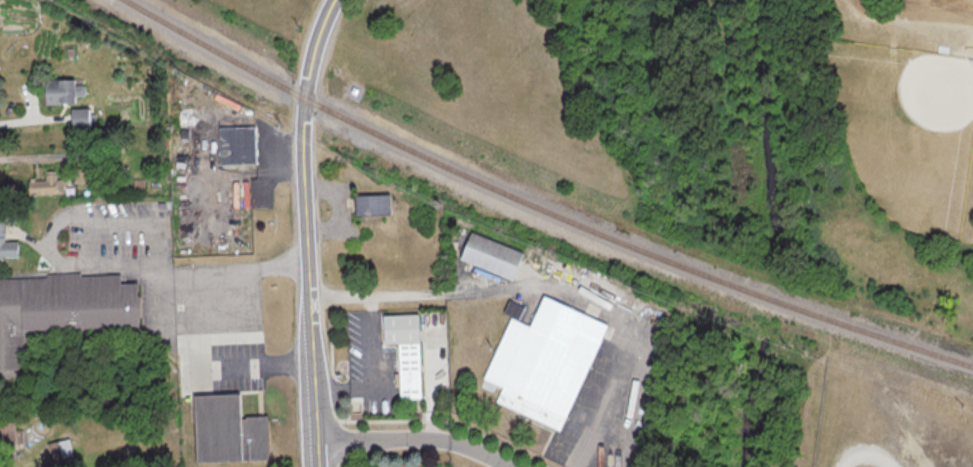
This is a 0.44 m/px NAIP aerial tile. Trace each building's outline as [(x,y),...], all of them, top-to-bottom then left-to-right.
[(81,79),(50,79),(50,103),(82,103),(82,94),(88,94),(88,85),(81,85),(81,79)] [(96,108),(75,108),(75,125),(96,125),(96,108)] [(217,164),(253,164),(253,126),(217,126),(217,164)] [(58,179),(58,172),(47,172),(47,179),(31,179),(31,194),(66,194),(66,179),(58,179)] [(352,195),(352,216),(389,216),(389,195),(352,195)] [(22,258),(21,242),(9,242),(8,215),(0,216),(0,258),(22,258)] [(511,280),(521,252),(467,233),(458,260),(511,280)] [(23,372),(23,329),(137,328),(136,283),(118,283),(118,275),(0,277),(0,372),(23,372)] [(601,321),(540,297),(528,326),(516,321),(522,307),(507,301),(502,313),(508,315),(482,380),(501,387),(494,403),(549,424),(553,414),(562,418),(601,321)] [(396,342),(397,398),(418,398),(417,314),(381,315),(381,343),(396,342)] [(192,395),(193,462),(267,461),(266,416),(240,416),(239,394),(192,395)] [(13,458),(13,422),(0,422),(0,458),(13,458)] [(73,466),(66,439),(43,445),(49,466),(72,466),(73,466)]
